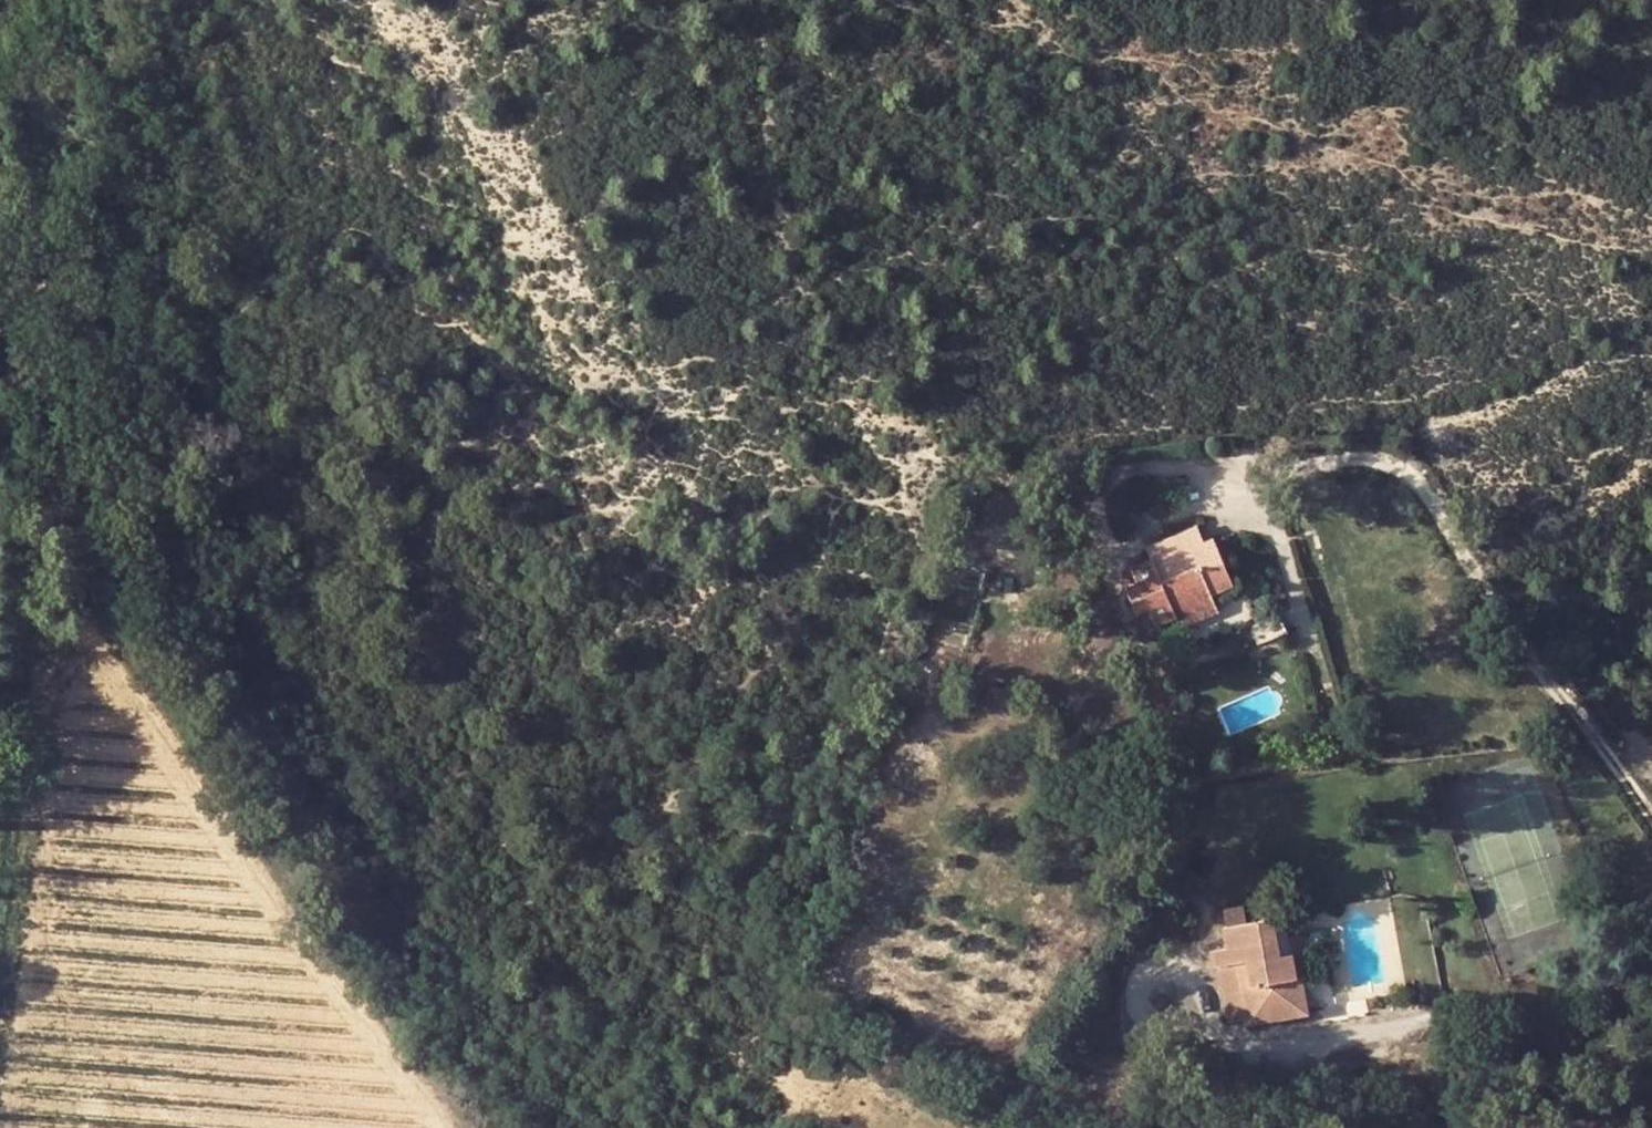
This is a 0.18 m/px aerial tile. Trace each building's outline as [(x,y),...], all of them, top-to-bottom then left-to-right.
[(1151,557),(1131,565),(1138,583),(1126,587),(1138,613),(1149,608),(1156,626),(1175,618),(1216,601),(1213,594),(1235,584),(1214,536),(1204,540),(1198,523),(1160,539),(1165,551),(1151,557)] [(1146,545),(1151,557),(1165,551),(1160,539),(1146,545)] [(1216,601),(1175,618),(1180,628),(1221,612),(1216,601)] [(1225,926),(1229,946),(1213,948),(1216,965),(1219,965),(1229,1022),(1247,1018),(1248,1023),(1309,1013),(1302,977),(1298,952),(1292,952),(1289,935),(1285,914),(1247,921),(1245,905),(1224,908),(1227,925),(1225,926)] [(1303,932),(1289,935),(1292,952),(1298,952),(1302,977),(1310,974),(1303,932)]
